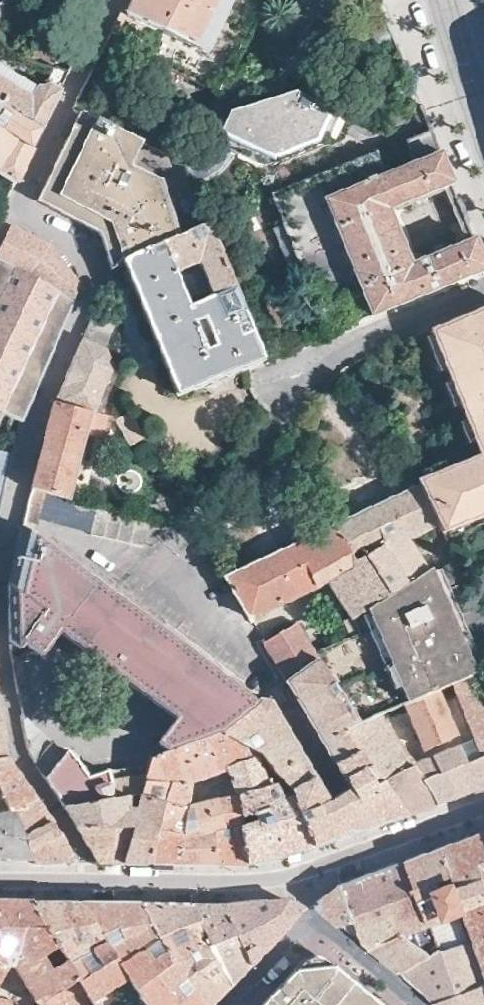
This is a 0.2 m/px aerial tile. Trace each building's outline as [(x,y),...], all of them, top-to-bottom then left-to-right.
[(131,10),(124,7),(114,25),(129,33),(138,16),(211,51),(234,0),(136,0),(131,10)] [(40,84),(0,59),(0,71),(36,92),(40,84)] [(72,72),(57,63),(50,76),(55,79),(53,81),(50,79),(40,84),(36,92),(0,71),(0,103),(43,130),(72,72)] [(268,166),(368,126),(296,92),(245,108),(268,166)] [(43,130),(0,103),(0,173),(17,184),(43,130)] [(194,186),(185,163),(167,162),(84,107),(60,155),(40,195),(51,202),(86,223),(100,232),(111,270),(121,261),(129,254),(208,224),(194,186)] [(434,139),(432,134),(405,144),(412,164),(384,175),(376,156),(271,197),(326,335),(483,271),(473,241),(407,265),(385,210),(452,184),(434,139)] [(231,155),(213,146),(206,154),(194,161),(185,163),(194,186),(198,184),(204,182),(211,177),(217,172),(222,167),(227,161),(231,155)] [(22,422),(30,401),(78,287),(48,244),(16,224),(0,255),(0,412),(3,414),(22,422)] [(247,367),(262,361),(208,224),(129,254),(121,261),(174,395),(247,367)] [(90,318),(112,327),(115,320),(112,312),(96,305),(90,318)] [(428,332),(477,458),(411,483),(415,489),(417,488),(435,525),(437,532),(483,514),(483,309),(428,332)] [(90,416),(111,368),(103,351),(112,327),(90,318),(53,406),(90,416)] [(99,419),(111,422),(109,419),(116,406),(108,400),(99,419)] [(145,453),(150,450),(137,428),(111,422),(99,419),(90,416),(53,406),(43,443),(31,490),(43,493),(69,500),(86,433),(99,436),(106,435),(107,426),(116,425),(129,448),(139,442),(145,453)] [(22,422),(3,414),(0,427),(0,522),(22,422)] [(403,541),(435,525),(417,488),(415,489),(327,529),(347,570),(398,537),(403,541)] [(37,519),(43,493),(31,490),(23,522),(35,525),(37,519)] [(96,509),(96,506),(69,500),(43,493),(37,519),(90,531),(96,509)] [(149,520),(96,509),(90,531),(89,534),(143,547),(149,520)] [(232,716),(256,703),(171,640),(97,582),(21,527),(6,589),(8,643),(18,651),(22,645),(39,659),(59,634),(174,722),(154,745),(161,751),(202,730),(232,716)] [(327,529),(223,578),(247,619),(326,583),(347,570),(327,529)] [(326,583),(347,624),(421,577),(403,541),(398,537),(347,570),(326,583)] [(450,652),(427,574),(421,577),(347,624),(351,635),(310,650),(316,661),(355,723),(482,669),(483,667),(483,638),(450,652)] [(296,624),(261,642),(285,683),(316,661),(310,650),(296,624)] [(10,660),(14,687),(22,686),(17,659),(10,660)] [(316,661),(285,683),(348,789),(371,829),(387,824),(404,818),(349,726),(355,723),(316,661)] [(482,669),(355,723),(349,726),(404,818),(436,807),(482,791),(483,791),(483,675),(482,669)] [(271,706),(261,701),(256,703),(232,716),(312,849),(348,836),(328,801),(271,706)] [(312,849),(232,716),(202,730),(224,770),(232,797),(270,862),(296,854),(312,849)] [(224,770),(202,730),(161,751),(148,757),(139,777),(141,791),(151,867),(185,867),(232,867),(241,867),(270,862),(232,797),(185,807),(186,782),(224,770)] [(141,791),(139,777),(109,783),(106,774),(87,780),(65,752),(59,756),(50,747),(26,754),(62,807),(141,791)] [(0,767),(0,861),(23,862),(31,863),(32,865),(55,865),(74,864),(58,835),(56,831),(34,799),(20,786),(0,767)] [(360,833),(371,829),(348,789),(328,801),(348,836),(359,833),(360,833)] [(151,867),(141,791),(62,807),(68,816),(75,828),(112,837),(122,866),(127,866),(147,867),(151,867)] [(99,866),(122,866),(112,837),(75,828),(85,844),(99,866)] [(436,999),(483,982),(483,828),(456,839),(409,857),(448,942),(401,970),(436,999)] [(374,870),(345,881),(373,946),(387,958),(401,970),(448,942),(409,857),(374,870)] [(373,946),(345,881),(332,891),(321,898),(321,903),(345,922),(373,946)] [(273,901),(258,903),(274,939),(283,930),(298,913),(287,900),(273,901)] [(69,963),(53,972),(46,960),(61,951),(30,903),(24,903),(3,902),(0,902),(0,978),(6,966),(13,966),(36,1004),(35,1004),(96,1004),(69,963)] [(69,963),(103,943),(78,904),(53,903),(30,903),(61,951),(69,963)] [(225,905),(237,934),(250,964),(262,951),(274,939),(258,903),(243,904),(225,905)] [(173,958),(139,906),(107,905),(78,904),(103,943),(138,998),(142,1004),(204,1004),(173,958)] [(211,944),(237,934),(225,905),(204,906),(192,906),(211,944)] [(173,958),(211,944),(192,906),(166,906),(139,906),(173,958)] [(250,964),(237,934),(211,944),(230,984),(236,977),(250,964)] [(138,998),(103,943),(69,963),(96,1004),(129,1004),(138,998)] [(211,944),(173,958),(204,1004),(208,1004),(212,1001),(230,984),(211,944)] [(303,959),(304,963),(321,958),(320,955),(318,954),(313,954),(310,955),(308,956),(303,959)] [(259,1004),(380,1004),(366,993),(346,977),(320,955),(321,958),(304,963),(303,959),(276,988),(260,1004),(259,1004)] [(436,999),(443,1004),(483,1004),(483,982),(436,999)]
